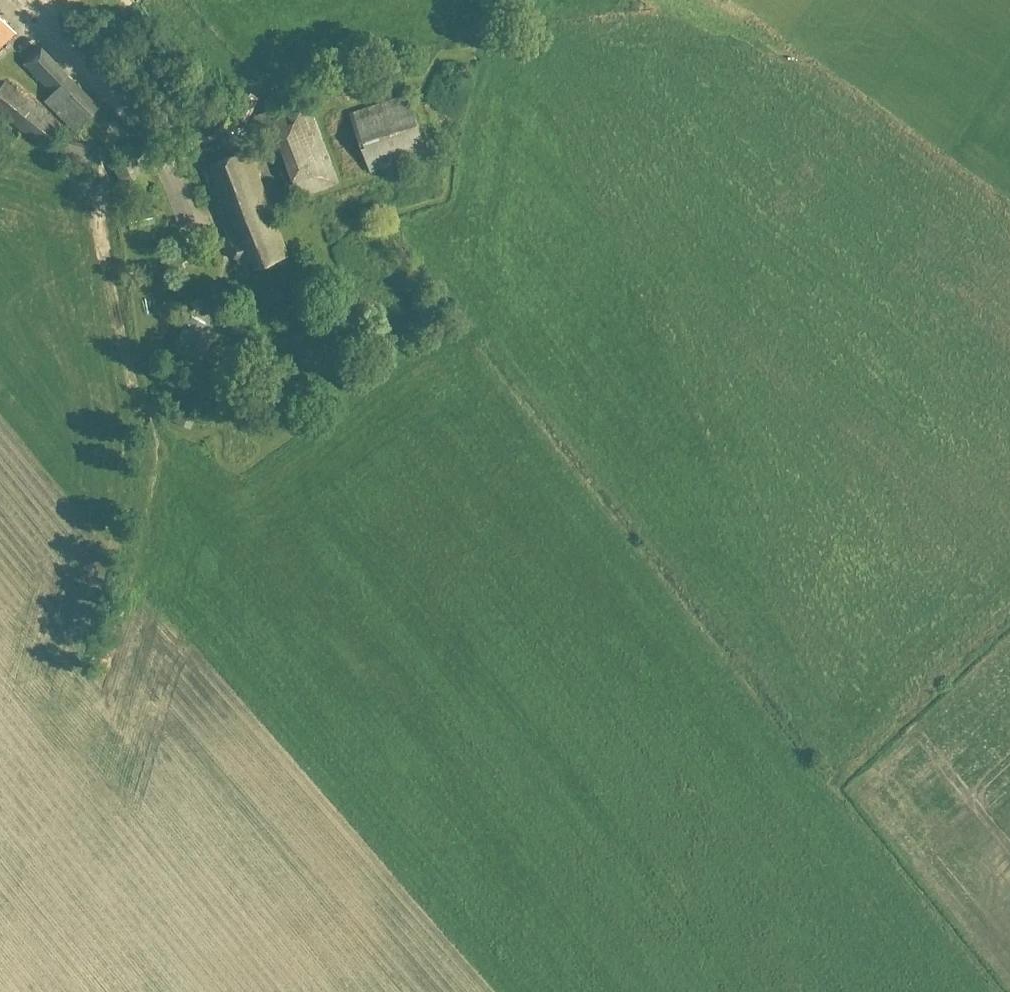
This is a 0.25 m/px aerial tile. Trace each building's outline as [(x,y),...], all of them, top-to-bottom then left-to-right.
[(14,35),(0,19),(0,47),(14,35)] [(43,103),(74,134),(101,107),(41,48),(22,65),(50,94),(43,103)] [(63,130),(4,83),(0,87),(0,116),(45,152),(63,130)] [(369,173),(427,153),(406,95),(349,114),(369,173)] [(298,198),(338,186),(305,99),(251,119),(265,156),(279,150),(298,198)] [(95,170),(100,150),(66,141),(61,162),(95,170)] [(243,274),(287,256),(245,151),(202,168),(243,274)] [(230,315),(234,311),(232,308),(234,307),(224,290),(212,298),(221,314),(227,311),(230,315)] [(190,430),(211,382),(189,373),(169,421),(190,430)]
